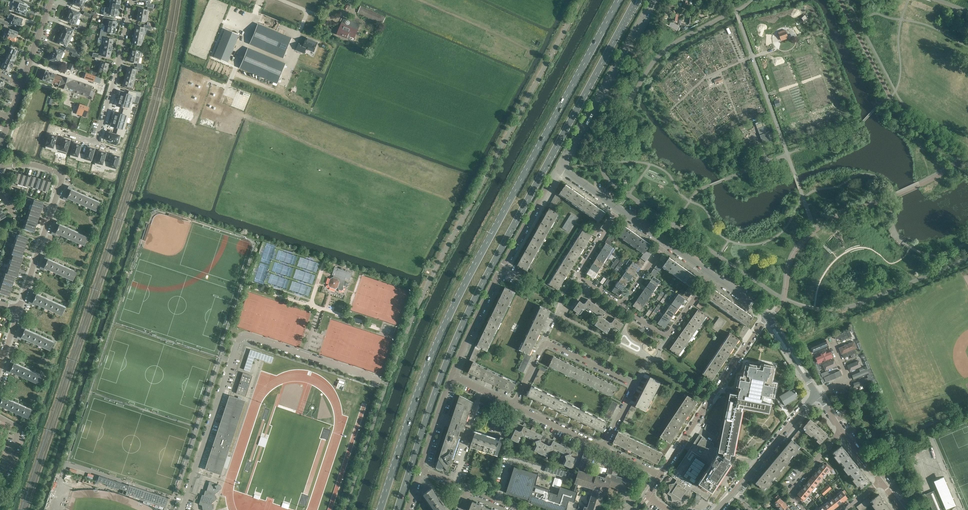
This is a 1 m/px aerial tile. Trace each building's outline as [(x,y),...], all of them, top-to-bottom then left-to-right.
[(27,6),(19,3),(18,7),(17,7),(15,7),(16,5),(13,4),(12,6),(12,5),(11,10),(15,11),(15,12),(25,15),(27,10),(26,10),(27,6)] [(383,24),(386,17),(361,6),(358,13),(383,24)] [(138,14),(146,16),(147,13),(148,13),(149,10),(153,11),(154,8),(153,8),(148,7),(147,10),(144,9),(142,8),(142,9),(139,8),(138,11),(137,13),(138,14)] [(119,10),(109,8),(108,8),(107,11),(109,12),(108,14),(118,16),(118,13),(119,13),(119,11),(119,10)] [(69,14),(69,15),(78,19),(80,13),(71,9),(70,12),(69,12),(68,14),(69,14)] [(10,20),(8,23),(11,24),(10,25),(20,28),(22,24),(21,23),(23,19),(11,15),(10,18),(13,20),(12,20),(12,21),(10,20)] [(68,15),(67,17),(67,18),(66,20),(77,25),(79,20),(78,19),(69,15),(68,15)] [(344,17),(337,34),(353,41),(355,38),(360,24),(344,17)] [(258,23),(250,43),(284,57),(292,38),(258,23)] [(134,32),(143,33),(144,31),(145,31),(145,28),(150,29),(151,26),(149,26),(147,25),(144,25),(143,28),(141,27),(141,26),(139,26),(139,27),(136,26),(135,29),(134,29),(134,31),(134,32)] [(62,31),(70,35),(71,32),(72,32),(73,30),(64,26),(63,28),(62,28),(61,31),(62,31)] [(225,28),(213,56),(227,62),(239,34),(225,28)] [(5,33),(4,37),(6,37),(5,38),(15,42),(17,37),(16,36),(18,32),(10,29),(8,34),(7,33),(7,34),(5,33)] [(788,38),(785,30),(778,32),(781,41),(788,38)] [(59,37),(68,40),(69,37),(70,38),(71,35),(70,35),(62,31),(61,33),(60,33),(59,37)] [(68,40),(59,37),(57,40),(58,40),(57,42),(66,46),(65,49),(73,52),(80,56),(81,55),(78,54),(79,51),(72,48),(71,49),(70,48),(71,46),(67,44),(68,44),(67,43),(68,40)] [(299,43),(296,49),(304,52),(306,48),(314,51),(317,42),(306,37),(303,44),(299,43)] [(17,54),(18,53),(18,51),(16,50),(17,48),(9,44),(5,52),(8,53),(16,56),(17,54)] [(248,47),(240,67),(278,83),(286,63),(248,47)] [(52,53),(61,57),(62,54),(63,55),(64,52),(55,48),(54,50),(53,50),(52,53)] [(111,51),(101,49),(100,49),(99,54),(93,52),(92,57),(95,57),(100,58),(101,58),(102,56),(110,57),(110,54),(111,54),(112,52),(111,52),(111,51)] [(130,53),(130,55),(139,57),(139,54),(140,55),(141,52),(145,52),(146,49),(141,49),(141,52),(136,51),(136,50),(134,50),(131,50),(131,53),(130,53)] [(6,58),(14,61),(15,59),(16,57),(16,56),(8,53),(6,58)] [(62,57),(61,57),(52,53),(50,56),(51,57),(50,59),(59,63),(62,57)] [(139,63),(139,61),(138,60),(139,57),(130,55),(130,56),(129,56),(129,58),(129,59),(129,62),(132,62),(132,63),(134,63),(134,62),(138,63),(137,66),(142,68),(143,64),(139,63)] [(3,63),(12,67),(14,62),(14,61),(6,58),(3,63)] [(6,70),(5,71),(8,72),(9,71),(10,71),(12,67),(3,63),(1,68),(6,70)] [(136,76),(137,70),(142,72),(142,68),(137,66),(136,70),(133,69),(133,68),(131,68),(128,68),(127,70),(126,70),(126,72),(126,73),(136,76)] [(55,74),(52,73),(46,71),(43,79),(48,81),(48,83),(50,84),(50,83),(52,82),(55,74)] [(99,83),(101,78),(95,76),(86,73),(84,78),(94,81),(99,83)] [(125,79),(137,82),(138,81),(134,80),(136,76),(126,73),(125,76),(124,78),(125,78),(125,79)] [(61,76),(55,74),(52,82),(59,85),(61,76)] [(61,76),(59,85),(58,86),(89,97),(92,86),(65,77),(64,77),(61,76)] [(125,79),(124,81),(123,82),(122,83),(123,84),(122,87),(129,89),(130,87),(133,87),(134,82),(137,83),(137,82),(125,79)] [(119,95),(118,99),(119,99),(118,99),(131,102),(133,96),(135,97),(136,93),(129,91),(128,94),(120,92),(120,95),(119,95)] [(92,102),(91,101),(75,96),(72,105),(80,107),(77,116),(86,119),(92,102)] [(118,99),(117,106),(124,108),(123,111),(130,113),(131,109),(129,109),(131,102),(118,99)] [(115,112),(113,119),(125,123),(127,116),(129,117),(130,113),(123,111),(122,114),(115,112)] [(111,123),(111,126),(118,128),(117,131),(124,133),(125,129),(123,129),(125,123),(113,119),(112,119),(111,123)] [(764,125),(757,128),(760,135),(763,143),(769,141),(766,132),(764,125)] [(108,136),(107,140),(112,141),(112,143),(116,144),(116,142),(118,143),(120,136),(123,137),(124,133),(117,131),(116,135),(109,132),(109,133),(108,133),(107,136),(108,136)] [(47,139),(46,144),(47,144),(46,147),(52,149),(51,151),(55,152),(57,145),(54,144),(56,136),(52,135),(49,134),(48,140),(47,139)] [(57,145),(55,152),(59,153),(60,151),(66,153),(67,148),(68,148),(70,144),(68,144),(70,140),(67,139),(64,138),(63,138),(61,146),(57,145)] [(72,151),(70,156),(76,157),(76,160),(80,161),(82,154),(78,153),(81,145),(80,145),(80,144),(77,143),(77,144),(74,143),(73,147),(72,146),(71,150),(72,151)] [(82,154),(80,161),(84,162),(84,160),(90,161),(92,156),(93,157),(94,153),(93,153),(94,149),(91,148),(92,148),(88,147),(87,147),(85,155),(82,154)] [(97,159),(95,164),(101,165),(101,167),(105,169),(107,162),(103,161),(105,153),(105,152),(101,151),(101,152),(99,151),(98,155),(96,154),(95,158),(97,159)] [(107,162),(105,169),(108,170),(109,168),(115,169),(117,164),(118,165),(119,161),(118,161),(119,157),(116,156),(113,155),(112,155),(110,163),(107,162)] [(17,187),(18,183),(21,174),(16,172),(11,185),(17,187)] [(21,174),(18,183),(23,185),(26,175),(21,174)] [(37,188),(43,190),(46,180),(40,178),(37,188)] [(566,184),(559,194),(562,195),(573,203),(579,194),(566,184)] [(63,198),(66,199),(67,197),(96,210),(99,202),(71,190),(72,187),(68,185),(67,188),(68,188),(63,198)] [(579,194),(573,203),(586,213),(593,203),(579,194)] [(32,204),(42,208),(44,202),(34,199),(32,204)] [(593,203),(586,213),(597,221),(599,222),(606,212),(593,203)] [(42,208),(32,204),(30,210),(40,213),(42,208)] [(549,208),(542,222),(552,228),(557,219),(560,214),(549,208)] [(40,213),(30,210),(29,215),(38,218),(40,213)] [(568,232),(577,217),(571,213),(562,228),(568,232)] [(88,237),(82,235),(59,224),(61,222),(57,220),(55,223),(56,223),(52,232),(55,234),(56,232),(84,245),(88,237)] [(542,222),(534,236),(544,242),(552,228),(542,222)] [(624,225),(619,232),(617,235),(630,244),(637,235),(624,225)] [(583,228),(578,235),(588,242),(592,234),(583,228)] [(16,239),(26,242),(28,237),(18,234),(16,239)] [(578,235),(574,242),(584,248),(588,242),(578,235)] [(637,235),(630,244),(637,249),(644,253),(644,252),(646,250),(647,250),(651,244),(637,235)] [(534,236),(525,251),(536,256),(544,242),(534,236)] [(16,239),(15,244),(24,247),(26,242),(16,239)] [(606,243),(603,248),(611,252),(613,248),(611,246),(612,243),(607,240),(605,242),(606,243)] [(574,242),(569,250),(579,256),(584,248),(574,242)] [(24,247),(15,244),(13,249),(23,252),(24,247)] [(602,249),(600,253),(607,257),(611,252),(603,248),(602,249)] [(11,254),(23,257),(21,257),(23,252),(13,249),(11,254)] [(568,252),(565,256),(575,262),(579,256),(569,250),(568,252)] [(536,256),(525,251),(517,265),(528,271),(536,256)] [(600,253),(596,258),(604,263),(607,257),(600,253)] [(23,257),(11,254),(13,254),(11,259),(21,262),(23,257)] [(40,267),(43,269),(44,267),(72,280),(76,272),(48,259),(49,257),(45,255),(44,258),(45,258),(40,267)] [(565,256),(561,263),(571,269),(575,262),(565,256)] [(663,267),(676,276),(683,267),(670,257),(665,263),(663,266),(663,267)] [(596,258),(593,263),(601,268),(604,263),(596,258)] [(633,261),(630,266),(637,271),(640,266),(637,264),(633,261)] [(561,263),(557,270),(567,276),(571,269),(561,263)] [(593,263),(590,268),(597,273),(601,268),(593,263)] [(8,268),(18,272),(20,267),(10,264),(8,268)] [(630,266),(626,271),(633,276),(637,271),(630,266)] [(334,275),(346,279),(350,280),(352,273),(335,267),(332,274),(334,275)] [(683,267),(676,276),(689,286),(691,283),(696,276),(683,267)] [(5,273),(15,276),(16,277),(18,272),(8,268),(7,273),(5,273)] [(597,273),(590,268),(587,273),(594,278),(597,273)] [(557,270),(552,277),(562,283),(567,276),(557,270)] [(626,271),(623,276),(630,281),(633,276),(626,271)] [(5,273),(4,278),(13,281),(15,276),(5,273)] [(346,279),(334,275),(333,277),(330,278),(328,284),(330,287),(335,289),(338,287),(339,290),(342,290),(343,290),(344,287),(343,286),(346,279)] [(630,281),(623,276),(619,281),(626,286),(630,281)] [(653,277),(650,281),(657,286),(661,281),(656,277),(654,276),(653,277)] [(552,277),(548,284),(558,290),(562,283),(552,277)] [(619,281),(616,286),(623,291),(626,286),(619,281)] [(650,281),(647,286),(654,291),(657,286),(650,281)] [(2,282),(0,288),(10,291),(12,285),(2,282)] [(616,286),(612,291),(619,296),(623,291),(616,286)] [(647,286),(643,291),(651,296),(654,291),(647,286)] [(505,287),(498,302),(509,307),(516,292),(505,287)] [(0,288),(0,289),(0,293),(9,296),(10,291),(0,288)] [(713,288),(706,297),(706,298),(708,299),(709,299),(720,307),(726,298),(713,288)] [(36,295),(38,292),(34,290),(33,293),(29,302),(32,304),(33,302),(61,315),(64,307),(36,295)] [(643,291),(640,296),(647,301),(651,296),(643,291)] [(679,293),(675,298),(682,303),(686,299),(685,299),(685,298),(682,296),(683,296),(679,293)] [(640,296),(637,300),(644,305),(647,301),(640,296)] [(675,298),(672,303),(679,308),(682,303),(675,298)] [(726,298),(720,307),(733,316),(740,307),(726,298)] [(577,299),(571,308),(577,312),(576,314),(577,315),(579,313),(580,314),(583,309),(582,309),(588,307),(587,309),(592,312),(593,311),(599,301),(597,300),(595,304),(588,299),(586,303),(583,303),(577,299)] [(644,305),(637,300),(633,305),(640,310),(644,305)] [(599,301),(593,311),(592,312),(596,315),(597,314),(598,320),(597,319),(593,323),(595,324),(594,326),(595,328),(597,326),(599,327),(598,328),(599,329),(606,320),(603,317),(602,315),(605,311),(599,307),(601,303),(599,301)] [(498,302),(491,316),(502,321),(509,307),(498,302)] [(672,303),(668,308),(675,313),(679,308),(672,303)] [(540,305),(537,313),(547,318),(551,310),(540,305)] [(663,312),(665,313),(672,318),(675,313),(668,308),(667,307),(663,312)] [(740,307),(733,316),(744,324),(744,325),(746,326),(753,316),(740,307)] [(698,309),(694,316),(703,322),(708,316),(698,309)] [(547,318),(537,313),(533,320),(544,325),(547,318)] [(665,313),(661,318),(668,323),(672,318),(665,313)] [(491,316),(484,331),(494,336),(502,321),(491,316)] [(694,316),(689,323),(698,330),(703,322),(694,316)] [(725,321),(719,317),(712,327),(718,332),(725,321)] [(606,320),(599,329),(601,330),(601,329),(604,331),(602,333),(604,334),(606,332),(607,333),(610,328),(609,328),(612,327),(615,326),(614,328),(619,331),(624,324),(615,318),(613,322),(610,322),(606,320)] [(661,318),(658,323),(665,328),(668,323),(661,318)] [(544,325),(533,320),(530,327),(540,333),(544,325)] [(689,323),(684,330),(693,336),(698,330),(689,323)] [(25,329),(26,327),(23,325),(21,328),(22,328),(17,337),(20,339),(21,337),(50,350),(53,342),(25,329)] [(530,327),(526,335),(537,340),(540,333),(530,327)] [(684,330),(680,336),(689,342),(693,336),(684,330)] [(484,331),(477,345),(477,346),(481,348),(487,351),(494,336),(484,331)] [(730,332),(725,340),(734,346),(739,339),(730,332)] [(526,335),(523,342),(533,347),(537,340),(526,335)] [(680,336),(675,343),(684,349),(689,342),(680,336)] [(810,345),(811,349),(813,353),(827,346),(825,339),(810,345)] [(725,340),(720,346),(730,352),(734,346),(725,340)] [(838,348),(840,354),(856,348),(854,341),(851,342),(838,348)] [(519,349),(526,353),(529,354),(533,347),(523,342),(519,349)] [(675,343),(670,349),(679,356),(684,349),(675,343)] [(730,352),(720,346),(716,353),(726,359),(730,352)] [(250,349),(244,369),(249,371),(252,364),(253,360),(257,358),(260,359),(271,363),(273,357),(250,349)] [(854,349),(841,354),(843,357),(855,352),(854,349)] [(832,356),(830,350),(814,356),(816,360),(817,362),(832,356)] [(726,359),(716,353),(711,360),(721,366),(726,359)] [(559,358),(554,356),(549,365),(552,367),(552,366),(559,370),(562,372),(567,362),(561,360),(562,359),(559,358)] [(42,376),(18,365),(14,363),(15,361),(11,359),(10,362),(11,362),(6,371),(10,373),(10,371),(38,383),(42,376)] [(821,364),(824,371),(836,366),(833,359),(821,364)] [(711,360),(707,366),(716,373),(721,366),(711,360)] [(847,365),(850,371),(860,366),(858,360),(847,365)] [(473,361),(468,372),(476,375),(481,365),(475,362),(473,361)] [(567,362),(562,372),(565,373),(565,372),(572,376),(575,378),(579,368),(575,366),(575,365),(572,364),(572,365),(567,362)] [(736,389),(737,390),(732,389),(731,393),(730,393),(718,452),(724,453),(723,457),(717,453),(718,448),(713,447),(714,444),(700,434),(672,476),(677,480),(674,483),(669,484),(670,490),(667,493),(671,496),(672,501),(678,500),(681,502),(684,499),(689,498),(688,492),(691,489),(696,492),(696,496),(694,499),(694,500),(692,502),(690,504),(694,507),(702,496),(706,499),(710,493),(709,492),(711,490),(712,491),(731,462),(728,460),(729,458),(730,459),(731,454),(734,455),(742,410),(739,410),(740,407),(769,412),(770,406),(772,406),(772,407),(772,404),(761,401),(762,395),(772,397),(772,396),(773,397),(774,393),(776,386),(775,386),(776,383),(774,382),(772,381),(774,367),(774,365),(771,365),(764,363),(761,363),(760,364),(759,367),(756,366),(756,365),(757,365),(757,364),(749,363),(746,363),(746,364),(745,364),(743,376),(740,375),(740,376),(739,375),(738,379),(736,386),(736,389)] [(481,365),(476,375),(483,379),(488,368),(481,365)] [(707,366),(702,373),(712,380),(716,373),(707,366)] [(860,372),(852,375),(854,379),(868,373),(866,369),(865,366),(859,369),(860,372)] [(875,379),(872,372),(870,367),(868,368),(866,369),(868,374),(866,375),(869,381),(875,379)] [(488,368),(483,379),(491,382),(496,372),(488,368)] [(579,368),(575,378),(577,379),(578,378),(585,382),(584,382),(587,384),(592,374),(587,372),(588,371),(585,370),(585,371),(579,368)] [(823,379),(825,383),(842,375),(839,370),(822,377),(823,379)] [(243,372),(239,382),(241,382),(240,384),(239,384),(236,393),(245,396),(248,388),(247,386),(248,385),(249,385),(252,376),(243,372)] [(496,372),(491,382),(498,386),(503,375),(496,372)] [(592,374),(587,384),(590,385),(590,384),(597,388),(600,390),(604,380),(600,378),(600,377),(598,376),(598,377),(592,374)] [(503,375),(498,386),(505,389),(510,379),(503,375)] [(651,377),(647,384),(657,389),(661,382),(651,377)] [(866,378),(854,384),(855,387),(862,385),(868,382),(866,378)] [(510,379),(505,389),(513,393),(518,382),(510,379)] [(604,380),(600,390),(603,391),(610,394),(610,395),(613,396),(617,387),(612,384),(613,383),(611,382),(610,383),(604,380)] [(647,384),(643,391),(654,396),(657,389),(647,384)] [(531,386),(527,395),(531,397),(531,398),(532,399),(537,389),(534,388),(534,387),(531,386)] [(537,389),(532,399),(533,399),(533,398),(539,401),(544,392),(541,390),(541,391),(537,389)] [(789,389),(779,396),(780,396),(776,399),(780,405),(784,403),(785,405),(795,398),(794,397),(797,394),(794,389),(790,390),(789,389)] [(643,391),(639,398),(650,404),(654,396),(643,391)] [(544,392),(539,401),(544,403),(543,404),(545,405),(549,395),(546,394),(547,393),(544,392)] [(28,417),(31,410),(3,397),(4,394),(0,393),(0,405),(28,417)] [(229,395),(204,469),(220,475),(245,400),(229,395)] [(449,428),(448,432),(460,436),(462,437),(461,439),(472,443),(476,431),(467,428),(463,426),(464,426),(465,426),(473,402),(460,395),(453,416),(452,416),(448,428),(449,428)] [(549,395),(545,405),(546,405),(546,404),(552,407),(557,398),(554,396),(553,397),(549,395)] [(688,395),(683,402),(693,409),(697,402),(688,395)] [(557,398),(552,407),(556,409),(556,410),(557,411),(562,401),(559,400),(559,399),(557,398)] [(636,405),(636,406),(638,407),(646,411),(650,404),(639,398),(636,405)] [(562,401),(557,411),(558,411),(559,410),(565,413),(569,404),(566,403),(562,401)] [(683,402),(678,409),(688,415),(693,409),(683,402)] [(569,404),(565,413),(569,415),(569,416),(570,417),(574,407),(572,406),(572,405),(569,404)] [(574,407),(570,417),(571,417),(571,416),(577,419),(582,410),(579,409),(574,407)] [(678,409),(674,416),(684,422),(688,415),(678,409)] [(582,410),(577,419),(582,421),(581,422),(583,423),(588,414),(584,412),(585,411),(582,410)] [(588,414),(583,423),(584,424),(585,423),(590,426),(595,416),(592,415),(591,415),(588,414)] [(595,416),(590,426),(595,428),(595,429),(596,429),(600,420),(597,418),(597,417),(595,416)] [(674,416),(669,423),(679,429),(684,422),(674,416)] [(805,425),(803,427),(806,429),(805,431),(805,432),(806,431),(808,433),(816,424),(810,419),(809,420),(808,419),(804,424),(805,425)] [(600,420),(596,429),(597,430),(597,429),(603,432),(607,422),(604,421),(600,420)] [(669,423),(665,429),(675,436),(679,429),(669,423)] [(816,424),(808,433),(811,436),(812,435),(815,437),(822,429),(816,424)] [(513,428),(509,437),(518,442),(521,437),(519,437),(525,434),(525,436),(529,438),(535,426),(533,425),(531,430),(524,426),(522,430),(520,431),(513,428)] [(535,426),(533,431),(529,438),(534,440),(535,439),(537,445),(536,444),(533,449),(541,453),(545,443),(541,442),(541,439),(542,435),(535,432),(537,428),(535,426)] [(675,436),(665,429),(660,436),(667,441),(670,442),(675,436)] [(822,429),(815,437),(817,439),(817,440),(820,443),(824,438),(825,438),(828,435),(827,434),(828,434),(822,429)] [(500,438),(476,430),(471,446),(498,455),(504,437),(501,436),(500,438)] [(626,435),(618,431),(613,442),(621,446),(626,435)] [(448,471),(460,436),(448,432),(439,458),(440,458),(439,460),(438,461),(437,461),(437,462),(436,464),(436,466),(437,467),(438,469),(439,469),(439,470),(440,470),(441,470),(442,469),(444,469),(444,468),(445,467),(448,471)] [(626,435),(621,446),(628,449),(633,439),(626,435)] [(633,439),(628,449),(635,453),(640,442),(633,439)] [(792,439),(787,445),(797,453),(799,450),(798,449),(800,447),(796,443),(792,439)] [(545,443),(541,453),(548,456),(550,451),(549,451),(553,449),(555,449),(554,450),(559,452),(560,451),(565,441),(563,440),(560,444),(553,441),(552,444),(549,445),(545,443)] [(565,441),(560,451),(559,452),(564,455),(564,453),(567,459),(565,458),(563,464),(572,468),(577,459),(571,456),(570,453),(572,450),(565,446),(567,442),(565,441)] [(640,442),(635,453),(643,456),(648,446),(640,442)] [(256,453),(264,455),(265,446),(257,445),(256,453)] [(787,445),(783,450),(791,458),(794,455),(795,455),(797,453),(787,445)] [(648,446),(643,456),(650,460),(655,449),(648,446)] [(842,446),(833,452),(835,455),(834,456),(837,459),(846,452),(842,446)] [(655,449),(650,460),(657,463),(662,455),(663,452),(660,451),(660,452),(655,449)] [(783,450),(778,455),(788,463),(790,461),(789,460),(791,458),(783,450)] [(846,452),(837,459),(839,462),(840,462),(842,464),(851,458),(846,452)] [(606,484),(609,485),(626,490),(627,484),(638,478),(635,474),(627,479),(615,476),(617,469),(609,467),(607,473),(605,478),(596,475),(596,476),(583,472),(584,468),(586,467),(589,457),(589,456),(583,453),(581,460),(578,470),(578,471),(579,471),(578,474),(575,482),(576,483),(574,491),(572,490),(570,489),(560,487),(558,494),(549,491),(550,489),(535,485),(538,474),(514,466),(508,487),(507,488),(506,493),(526,499),(529,500),(528,502),(531,503),(533,503),(554,509),(566,509),(567,507),(567,506),(569,502),(569,500),(572,501),(574,502),(575,501),(575,499),(578,492),(576,491),(578,483),(591,487),(592,486),(595,487),(591,499),(589,505),(589,506),(588,508),(585,507),(579,506),(578,509),(582,509),(598,509),(600,506),(602,499),(603,496),(605,490),(606,484)] [(778,455),(773,461),(782,468),(785,465),(785,466),(788,463),(778,455)] [(851,458),(842,464),(844,467),(843,468),(846,471),(855,464),(851,458)] [(773,461),(769,466),(779,474),(781,472),(780,471),(782,468),(773,461)] [(820,466),(819,467),(827,474),(828,472),(827,471),(829,469),(830,469),(830,468),(831,467),(829,465),(827,467),(823,463),(822,463),(823,464),(821,466),(820,466)] [(855,464),(846,471),(848,474),(849,474),(851,476),(860,469),(855,464)] [(575,475),(565,472),(546,466),(544,472),(563,478),(573,481),(575,475)] [(769,466),(765,472),(773,479),(776,476),(776,477),(779,474),(769,466)] [(817,470),(815,472),(823,478),(824,476),(826,473),(826,474),(827,474),(819,467),(819,468),(817,470)] [(860,469),(851,476),(853,479),(852,480),(855,483),(865,475),(860,469)] [(765,472),(760,477),(770,485),(772,482),(771,482),(773,479),(765,472)] [(813,474),(812,476),(819,483),(821,481),(820,480),(822,478),(823,478),(815,472),(816,472),(814,475),(813,474)] [(865,475),(855,483),(857,486),(858,485),(860,488),(863,486),(864,487),(870,483),(869,482),(869,481),(865,475)] [(128,485),(99,476),(97,481),(123,490),(124,488),(127,489),(128,485)] [(810,479),(808,481),(816,487),(817,485),(816,485),(818,483),(819,483),(812,476),(811,477),(812,477),(810,479)] [(770,485),(760,477),(756,483),(759,485),(759,486),(760,486),(764,490),(767,487),(767,488),(770,485)] [(200,499),(199,504),(202,505),(203,509),(211,509),(213,509),(212,503),(216,499),(215,493),(218,491),(219,490),(221,485),(209,481),(207,489),(209,489),(209,491),(205,495),(202,494),(200,499)] [(806,483),(804,485),(812,491),(813,490),(813,489),(815,487),(816,487),(808,481),(806,484),(806,483)] [(832,488),(828,484),(820,491),(824,495),(832,488)] [(802,488),(801,490),(808,496),(810,494),(809,493),(811,491),(812,492),(812,491),(804,485),(805,486),(803,488),(802,488)] [(424,493),(424,494),(429,500),(433,507),(442,501),(440,499),(437,494),(432,487),(424,493)] [(925,494),(932,509),(945,509),(939,495),(940,495),(939,493),(938,493),(937,489),(925,494)] [(808,496),(801,490),(799,493),(799,492),(797,494),(802,498),(800,500),(802,502),(804,500),(805,500),(806,499),(806,498),(807,496),(808,496)] [(837,494),(843,502),(843,501),(845,499),(846,500),(848,498),(844,493),(842,491),(842,490),(840,492),(840,493),(838,494),(837,494)] [(873,498),(870,500),(872,503),(872,504),(874,507),(883,500),(879,494),(878,494),(877,493),(872,497),(873,498)] [(833,497),(839,505),(838,505),(841,503),(843,502),(837,494),(835,495),(836,496),(833,498),(833,497)] [(780,497),(775,501),(773,503),(777,507),(785,501),(783,499),(782,500),(780,497)] [(828,501),(834,509),(834,508),(836,506),(837,507),(839,505),(833,497),(831,499),(831,500),(829,502),(828,501)] [(874,507),(876,509),(882,509),(888,506),(885,502),(883,500),(874,507)] [(433,507),(435,509),(448,509),(447,508),(442,501),(433,507)] [(488,508),(482,505),(482,504),(479,503),(479,504),(473,501),(469,509),(487,509),(488,508)] [(777,507),(780,509),(782,509),(787,506),(785,503),(786,502),(785,501),(777,507)] [(824,505),(828,509),(831,509),(832,509),(834,509),(828,501),(826,503),(827,503),(824,505),(824,504),(824,505)]
